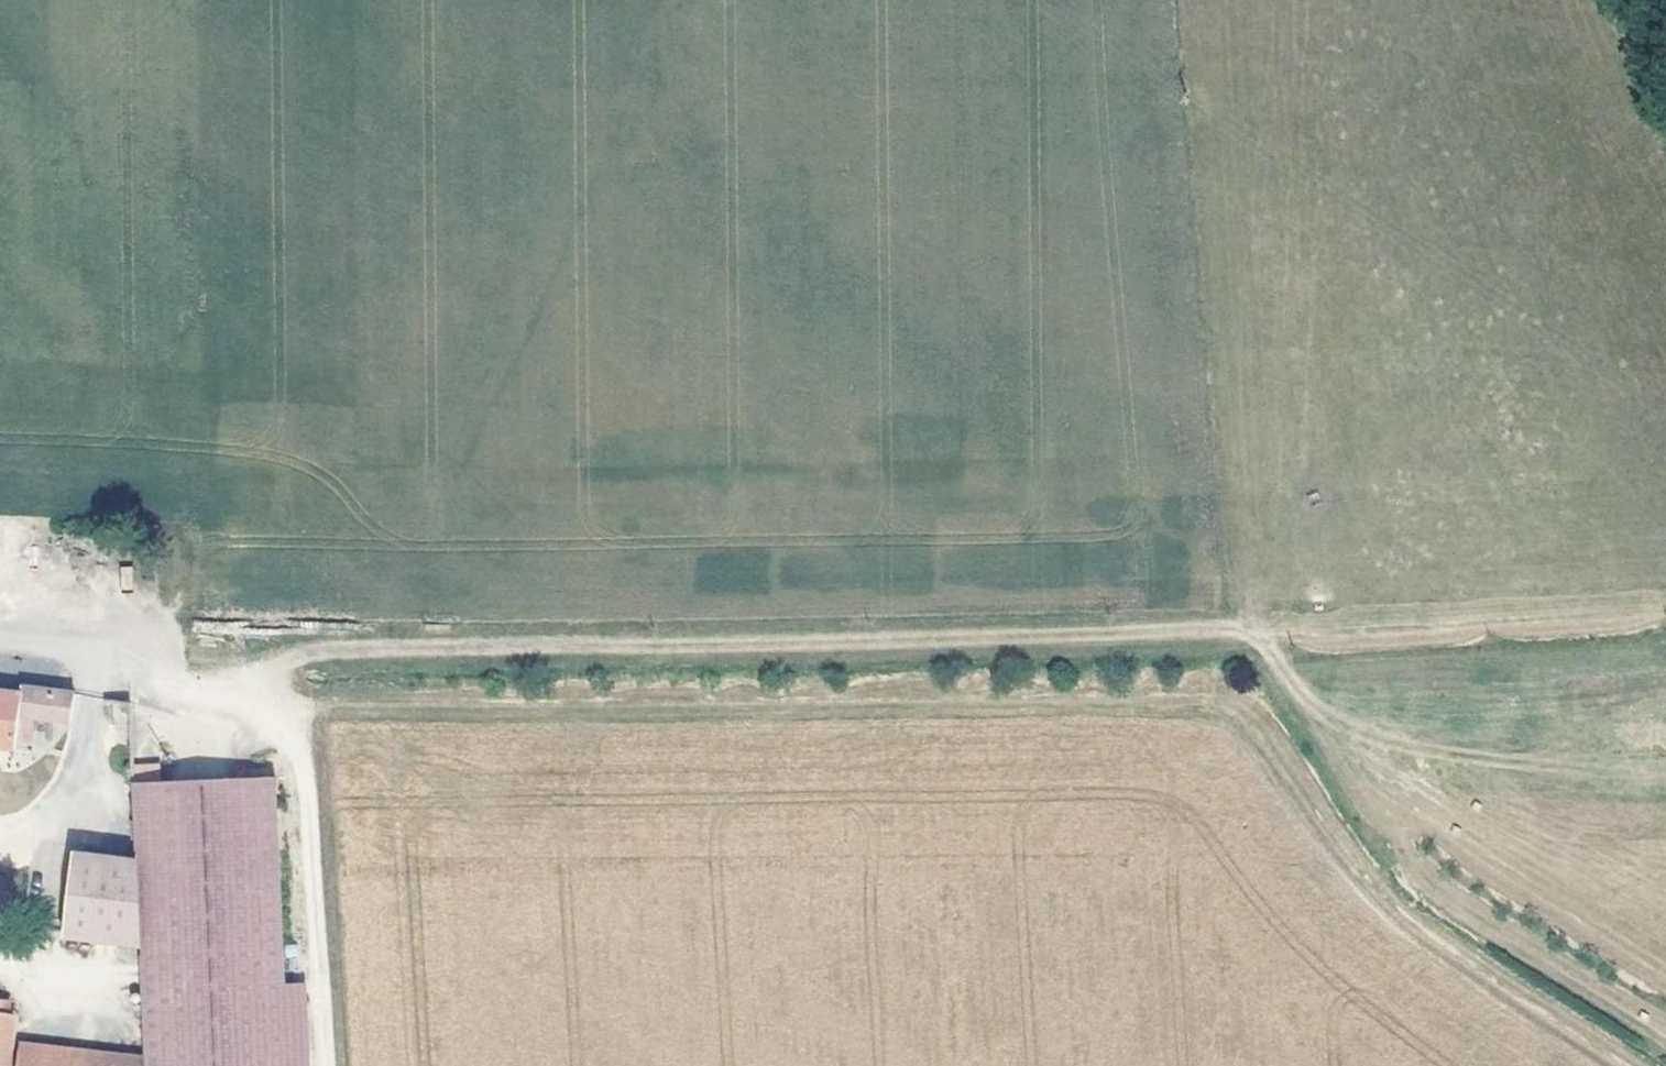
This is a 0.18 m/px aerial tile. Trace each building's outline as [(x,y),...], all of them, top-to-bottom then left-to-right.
[(120,566),(122,591),(135,590),(133,565),(120,566)] [(0,684),(0,733),(13,733),(15,709),(53,711),(56,686),(1,679),(1,684),(0,684)] [(144,777),(117,778),(119,850),(123,938),(128,1051),(128,1065),(269,1065),(266,980),(257,773),(144,777)] [(59,943),(123,938),(119,850),(55,853),(59,943)] [(266,980),(269,1065),(291,1065),(288,981),(266,980)] [(128,1051),(7,1038),(4,1065),(128,1065),(128,1051)]
